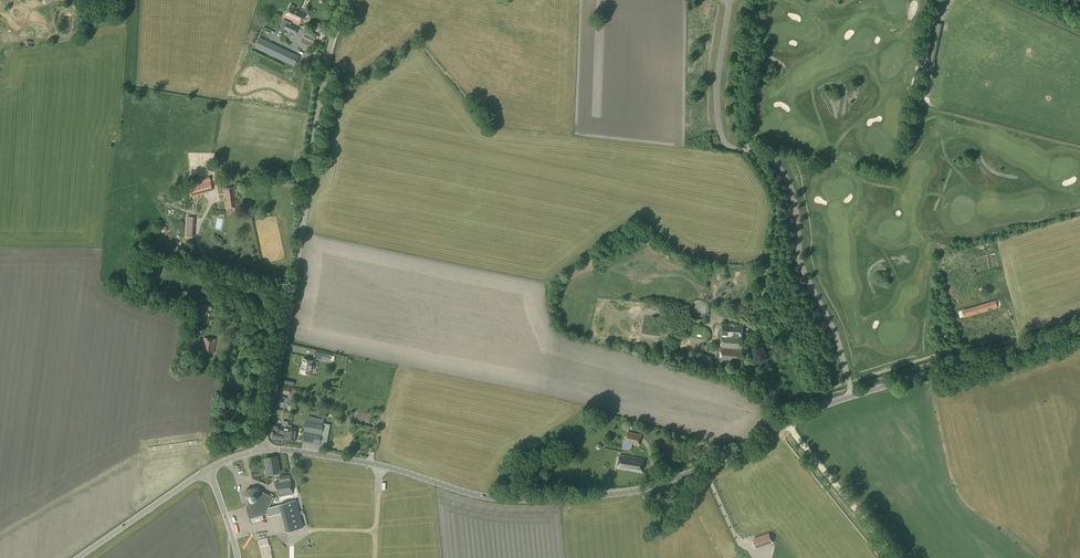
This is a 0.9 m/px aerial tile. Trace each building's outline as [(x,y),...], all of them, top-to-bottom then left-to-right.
[(299,24),(305,12),(295,7),(295,6),(291,4),(285,17),(299,24)] [(295,34),(298,28),(287,23),(284,29),(295,34)] [(935,28),(927,68),(931,69),(940,29),(935,28)] [(307,30),(303,38),(313,43),(317,34),(307,30)] [(294,67),(299,56),(260,37),(255,48),(294,67)] [(190,194),(211,188),(209,182),(210,182),(209,177),(200,179),(201,184),(188,187),(190,194)] [(225,199),(236,198),(238,197),(236,190),(235,190),(234,187),(223,189),(225,199)] [(236,198),(225,199),(226,209),(237,208),(236,198)] [(209,219),(214,215),(210,209),(204,213),(209,219)] [(169,230),(169,229),(169,228),(169,227),(168,227),(168,226),(167,226),(166,225),(165,225),(164,225),(163,225),(163,226),(162,226),(162,227),(161,227),(161,228),(161,229),(160,229),(160,230),(161,230),(161,231),(161,232),(162,233),(163,233),(163,234),(164,234),(165,234),(166,234),(167,234),(167,233),(168,233),(168,232),(169,232),(169,231),(169,230)] [(699,320),(700,320),(702,319),(704,319),(705,318),(706,317),(707,315),(708,314),(709,312),(709,311),(709,309),(709,307),(708,306),(707,304),(706,303),(705,302),(703,301),(702,300),(700,300),(699,300),(697,300),(695,301),(694,302),(693,303),(691,304),(690,305),(690,307),(689,308),(689,310),(689,312),(690,313),(691,315),(691,316),(693,317),(694,318),(695,319),(697,319),(699,320)] [(989,300),(977,303),(979,309),(991,306),(989,300)] [(979,309),(977,303),(962,308),(963,314),(979,309)] [(208,316),(211,310),(204,307),(201,313),(208,316)] [(249,322),(251,313),(238,310),(236,319),(249,322)] [(741,351),(743,325),(722,324),(720,362),(734,363),(734,367),(740,368),(739,369),(746,370),(746,361),(740,361),(741,351)] [(214,353),(216,340),(204,338),(202,351),(214,353)] [(712,371),(714,364),(708,362),(710,356),(696,352),(692,365),(712,371)] [(313,370),(314,366),(312,365),(313,361),(303,358),(300,373),(310,375),(311,370),(313,370)] [(296,389),(284,387),(283,394),(289,395),(295,396),(296,389)] [(320,445),(324,424),(306,420),(302,441),(320,445)] [(288,428),(288,425),(289,422),(282,421),(282,424),(281,427),(274,426),(273,430),(272,438),(284,439),(284,437),(287,437),(288,428)] [(287,437),(286,440),(296,441),(297,429),(291,428),(291,425),(288,425),(288,428),(287,437)] [(639,446),(641,434),(627,431),(625,443),(639,446)] [(571,448),(562,449),(563,456),(572,455),(571,448)] [(641,473),(644,458),(620,454),(618,469),(641,473)] [(266,475),(280,473),(277,456),(265,458),(267,470),(266,470),(266,475)] [(293,495),(292,492),(290,474),(279,476),(280,481),(275,482),(277,495),(279,494),(279,497),(293,495)] [(246,508),(250,523),(264,520),(262,515),(268,514),(267,511),(269,508),(274,498),(259,491),(260,490),(254,487),(246,489),(243,495),(246,497),(249,507),(246,508)] [(269,508),(267,511),(268,514),(267,514),(268,516),(281,513),(286,532),(303,528),(296,500),(269,508)] [(762,547),(758,536),(752,538),(756,549),(762,547)]
